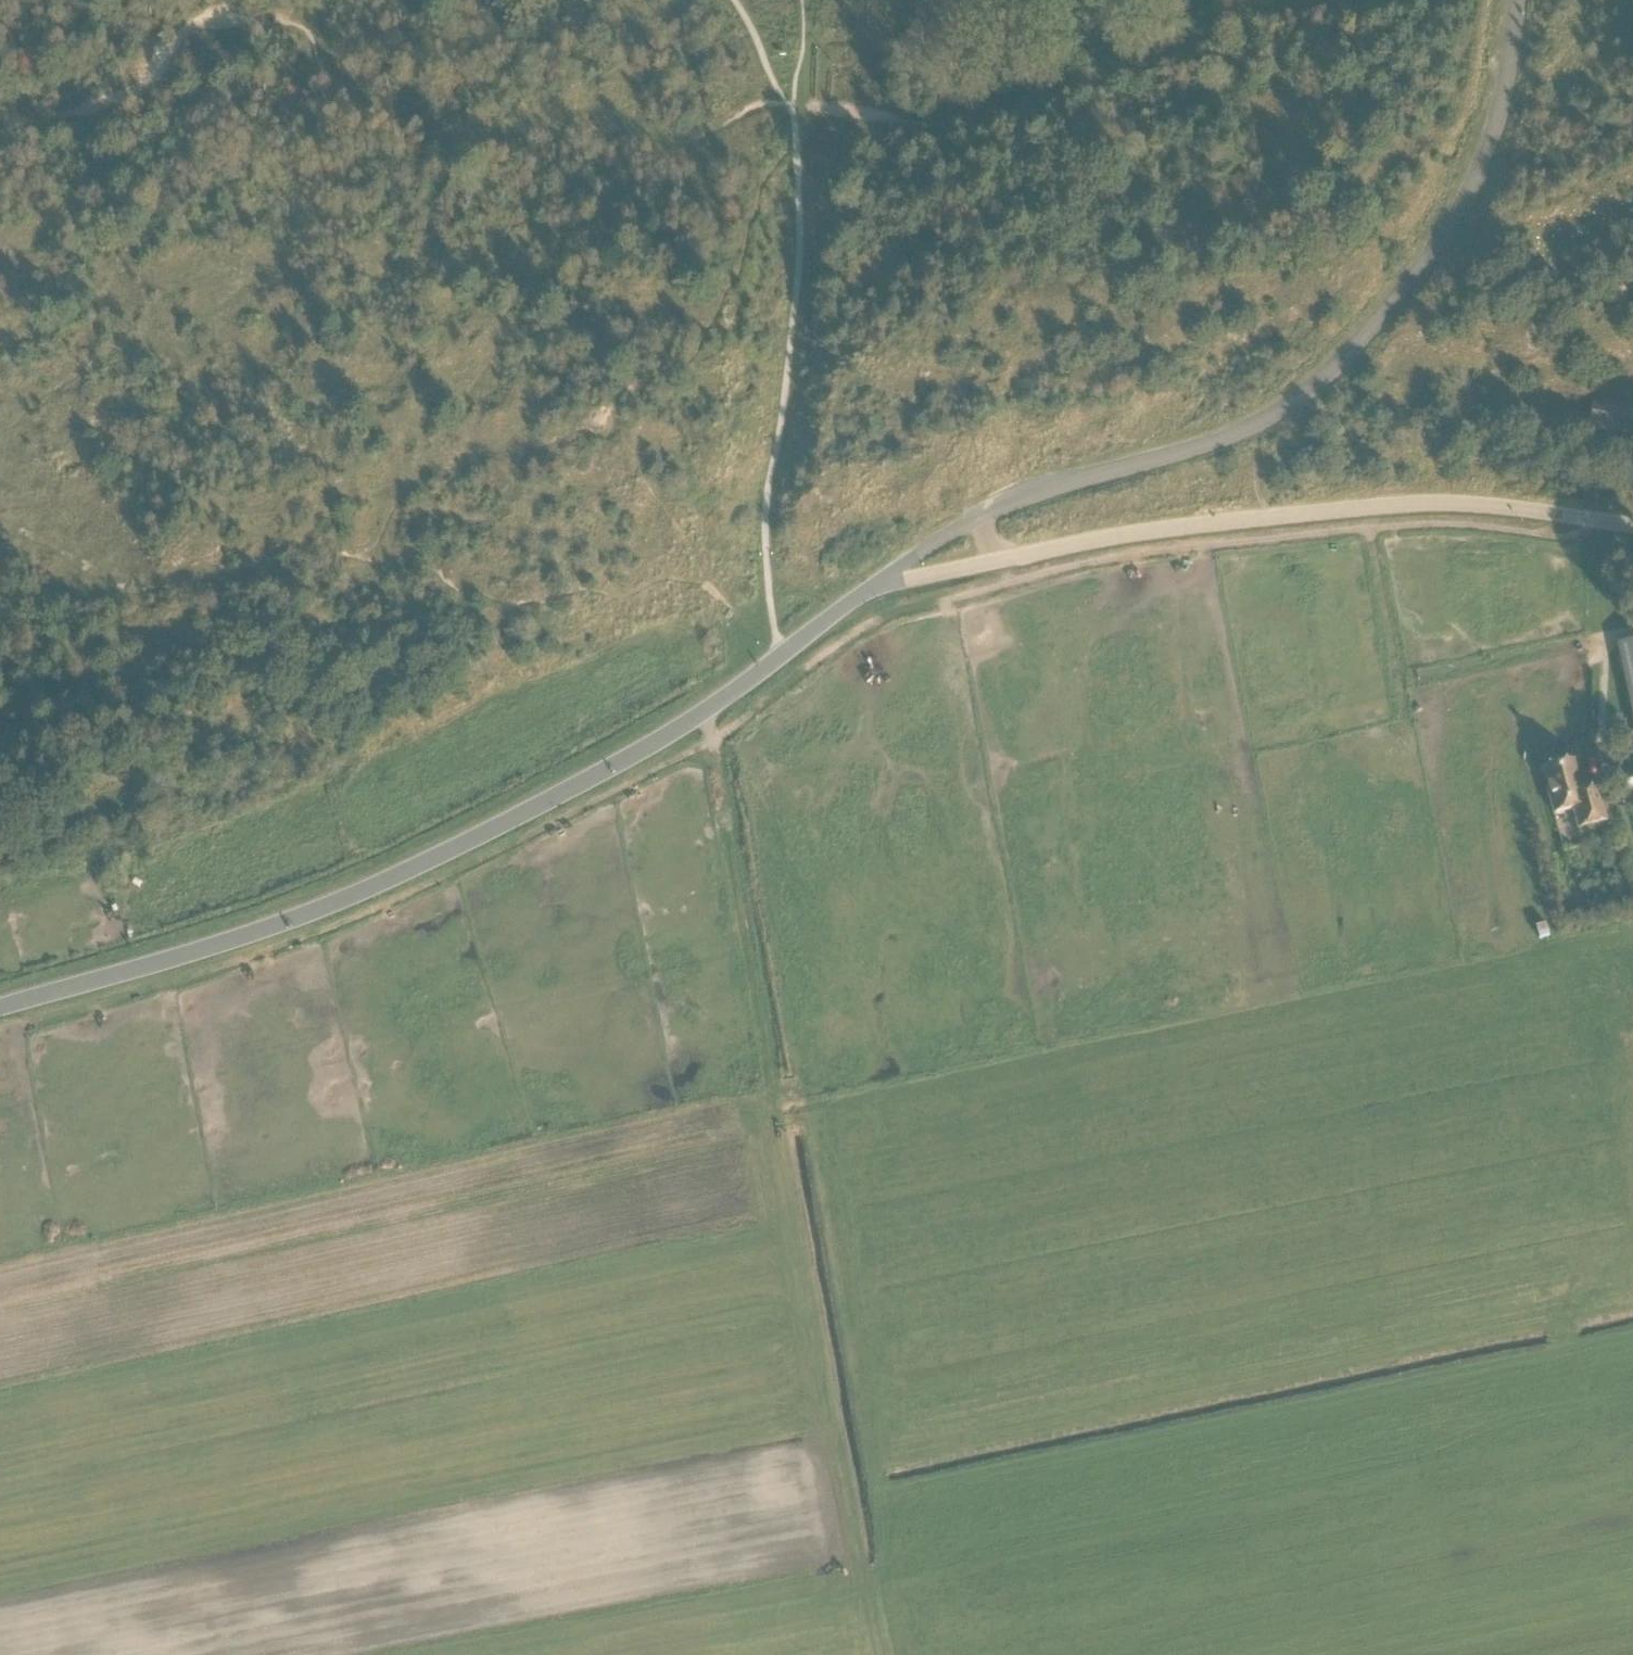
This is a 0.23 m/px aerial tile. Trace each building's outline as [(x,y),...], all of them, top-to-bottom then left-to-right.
[(1617,646),(1632,722),(1632,642),(1617,646)] [(1574,811),(1579,831),(1608,823),(1599,791),(1583,795),(1575,763),(1538,773),(1538,774),(1543,773),(1554,816),(1574,811)] [(1622,789),(1621,789),(1623,795),(1632,793),(1632,772),(1618,775),(1621,786),(1622,786),(1622,789)]
